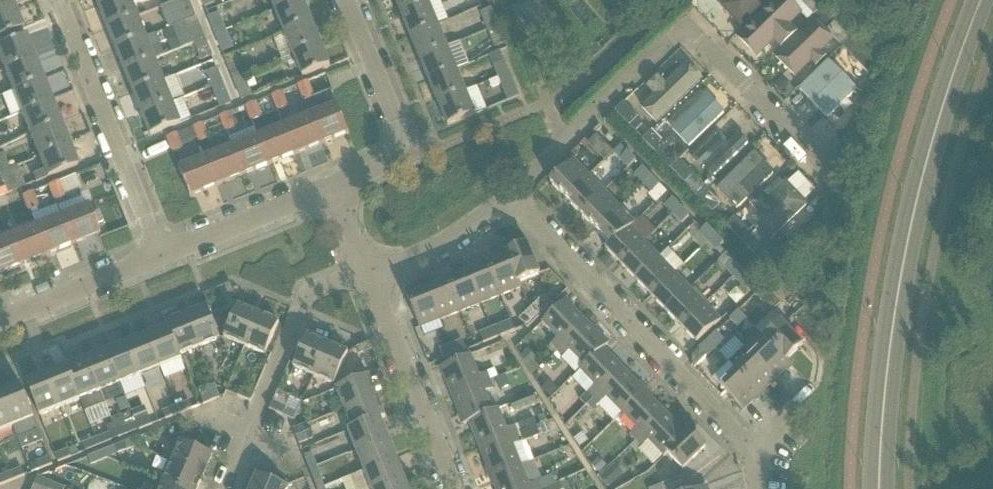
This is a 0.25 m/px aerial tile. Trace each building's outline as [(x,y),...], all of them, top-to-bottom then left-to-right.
[(10,0),(0,0),(0,13),(13,7),(10,0)] [(132,4),(143,0),(117,0),(99,7),(107,29),(138,17),(132,4)] [(190,0),(179,0),(178,1),(161,7),(170,29),(174,27),(197,18),(190,0)] [(274,11),(301,0),(270,0),(274,11)] [(303,0),(301,0),(274,11),(284,33),(312,22),(303,0)] [(401,14),(428,2),(429,3),(437,0),(396,0),(401,14)] [(538,0),(536,0),(520,8),(538,45),(556,36),(538,0)] [(773,0),(725,0),(705,19),(729,43),(773,0)] [(805,21),(783,0),(773,0),(729,43),(757,71),(805,21)] [(794,5),(798,1),(812,16),(813,16),(813,17),(818,13),(822,8),(814,0),(789,0),(794,5)] [(438,25),(429,3),(428,2),(401,14),(411,36),(438,25)] [(13,7),(0,13),(0,38),(22,29),(13,7)] [(481,13),(488,30),(499,26),(492,8),(481,13)] [(822,8),(818,13),(813,17),(841,45),(841,46),(850,37),(849,37),(835,21),(822,8)] [(209,18),(215,34),(226,30),(220,13),(209,18)] [(146,38),(138,17),(107,29),(116,51),(146,38)] [(205,39),(197,18),(174,27),(182,48),(195,43),(205,39)] [(757,71),(780,94),(829,43),(805,21),(757,71)] [(321,44),(312,22),(284,33),(293,55),(321,44)] [(447,47),(438,25),(411,36),(420,58),(447,47)] [(506,43),(499,26),(488,30),(494,45),(495,48),(506,43)] [(226,30),(215,34),(223,53),(234,48),(226,30)] [(146,38),(116,51),(125,72),(155,60),(165,56),(157,34),(146,38)] [(4,71),(34,58),(25,37),(0,47),(0,61),(4,71)] [(850,37),(841,46),(855,60),(864,52),(859,46),(850,37)] [(212,56),(205,39),(195,43),(202,60),(212,56)] [(330,66),(321,44),(293,55),(302,78),(330,66)] [(456,69),(447,47),(420,58),(429,80),(456,69)] [(631,94),(656,125),(703,86),(678,56),(631,94)] [(42,80),(34,58),(4,71),(12,92),(42,80)] [(164,82),(155,60),(125,72),(133,94),(164,82)] [(239,60),(228,64),(234,78),(244,74),(239,60)] [(493,66),(499,78),(509,74),(504,62),(493,66)] [(849,87),(824,62),(798,88),(824,113),(849,87)] [(217,69),(206,73),(213,89),(224,84),(217,69)] [(466,92),(456,69),(429,80),(439,103),(466,92)] [(253,96),(244,74),(234,78),(242,100),(253,96)] [(518,97),(511,78),(509,74),(499,78),(508,101),(518,97)] [(51,101),(42,80),(12,92),(21,114),(51,101)] [(316,97),(310,81),(299,85),(305,101),(316,97)] [(172,103),(164,82),(133,94),(142,115),(172,103)] [(224,84),(213,89),(221,108),(232,103),(224,84)] [(316,97),(305,101),(311,115),(322,144),(348,133),(331,91),(316,97)] [(289,107),(283,92),(272,96),(279,112),(289,107)] [(475,114),(466,92),(439,103),(448,125),(475,114)] [(709,98),(673,131),(689,149),(725,117),(709,98)] [(60,123),(51,101),(21,114),(30,135),(60,123)] [(181,125),(172,103),(142,115),(151,137),(181,125)] [(246,107),(252,122),(263,118),(257,103),(246,107)] [(638,117),(624,103),(615,111),(629,126),(638,117)] [(263,118),(252,122),(258,137),(270,165),(296,154),(285,126),(279,112),(263,118)] [(229,113),(220,117),(226,133),(236,129),(229,113)] [(322,144),(311,115),(285,126),(296,154),(322,144)] [(690,158),(709,180),(756,138),(737,117),(690,158)] [(68,145),(60,123),(30,135),(38,157),(68,145)] [(203,124),(193,128),(198,139),(200,144),(210,140),(203,124)] [(177,134),(167,138),(168,140),(172,151),(173,153),(182,149),(183,149),(182,147),(190,144),(190,142),(198,139),(193,128),(177,134)] [(671,169),(679,161),(688,152),(673,137),(664,145),(650,131),(642,140),(671,169)] [(604,161),(614,153),(597,135),(588,144),(604,161)] [(270,165),(258,137),(232,147),(243,175),(270,165)] [(77,166),(68,145),(38,157),(47,178),(77,166)] [(243,175),(232,147),(205,158),(217,186),(243,175)] [(782,167),(764,147),(717,189),(735,209),(782,167)] [(636,160),(628,152),(619,160),(628,169),(636,160)] [(9,169),(4,154),(0,156),(0,172),(9,169)] [(217,186),(205,158),(180,168),(191,196),(217,186)] [(565,198),(589,176),(574,160),(550,183),(565,198)] [(706,189),(679,161),(671,169),(698,197),(706,189)] [(635,176),(643,184),(651,176),(643,168),(635,176)] [(775,234),(817,194),(792,168),(750,208),(775,234)] [(0,172),(0,180),(1,183),(6,195),(17,190),(9,169),(0,172)] [(102,184),(97,170),(75,179),(80,193),(102,184)] [(580,214),(604,191),(589,176),(565,198),(580,214)] [(651,193),(660,185),(651,176),(643,184),(651,193)] [(65,198),(58,182),(48,186),(54,202),(65,198)] [(733,216),(706,189),(698,197),(724,225),(733,216)] [(595,230),(619,207),(604,191),(580,214),(595,230)] [(38,208),(32,193),(22,197),(28,213),(38,208)] [(681,207),(673,199),(665,206),(673,215),(681,207)] [(98,234),(87,206),(60,216),(71,244),(98,234)] [(630,227),(631,228),(635,224),(619,207),(595,230),(610,245),(611,246),(630,227)] [(689,216),(681,207),(673,215),(682,224),(689,216)] [(71,244),(60,216),(34,227),(45,255),(71,244)] [(749,233),(733,216),(724,225),(763,265),(778,251),(755,227),(749,233)] [(699,233),(708,242),(716,235),(707,225),(699,233)] [(45,255),(34,227),(8,237),(18,265),(45,255)] [(645,242),(631,228),(630,227),(611,246),(610,245),(606,249),(621,265),(645,242)] [(725,244),(716,235),(708,242),(717,251),(725,244)] [(8,237),(0,240),(0,272),(18,265),(8,237)] [(636,281),(660,258),(645,242),(621,265),(636,281)] [(505,253),(508,259),(518,283),(519,283),(539,275),(527,244),(505,253)] [(651,297),(675,274),(660,258),(636,281),(651,297)] [(518,283),(508,259),(488,267),(500,297),(521,288),(519,283),(518,283)] [(733,261),(725,269),(734,277),(742,270),(733,261)] [(500,297),(488,267),(468,275),(480,305),(500,297)] [(742,270),(734,277),(742,286),(750,278),(742,270)] [(667,312),(690,290),(675,274),(651,297),(667,312)] [(480,305),(468,275),(448,283),(460,313),(480,305)] [(231,283),(223,286),(229,299),(236,297),(231,283)] [(460,313),(448,283),(428,291),(440,321),(460,313)] [(756,296),(772,312),(780,304),(765,288),(756,296)] [(682,328),(705,305),(690,290),(667,312),(682,328)] [(440,321),(428,291),(408,299),(419,329),(440,321)] [(544,296),(530,310),(538,318),(552,305),(544,296)] [(557,351),(586,323),(579,316),(565,301),(550,315),(542,323),(556,338),(558,339),(551,345),(557,351)] [(720,321),(705,305),(682,328),(697,344),(720,321)] [(245,347),(258,315),(238,306),(224,338),(245,347)] [(207,307),(186,315),(199,348),(220,339),(207,307)] [(528,328),(538,318),(530,310),(520,319),(528,328)] [(740,311),(731,320),(738,327),(747,319),(740,311)] [(199,348),(186,315),(165,323),(167,328),(180,360),(182,360),(180,355),(199,348)] [(279,323),(258,315),(245,347),(265,356),(279,323)] [(780,322),(765,337),(788,360),(803,345),(780,322)] [(585,367),(604,349),(608,345),(594,330),(586,323),(557,351),(563,357),(570,351),(571,352),(584,366),(585,367)] [(503,324),(491,328),(496,339),(507,334),(503,324)] [(180,360),(167,328),(147,336),(160,368),(180,360)] [(491,328),(480,333),(484,344),(496,339),(491,328)] [(724,341),(717,333),(708,342),(715,350),(724,341)] [(160,368),(147,336),(127,344),(140,376),(160,368)] [(314,377),(327,344),(307,336),(293,368),(314,377)] [(792,365),(788,360),(765,337),(763,338),(768,342),(753,357),(776,380),(792,365)] [(463,340),(451,345),(455,356),(467,351),(463,340)] [(706,358),(715,350),(708,342),(699,350),(706,358)] [(369,343),(356,348),(359,355),(372,350),(369,343)] [(140,376),(127,344),(107,352),(120,384),(140,376)] [(348,353),(327,344),(314,377),(334,385),(348,353)] [(455,356),(451,345),(439,349),(444,360),(455,356)] [(776,380),(753,357),(745,348),(729,363),(737,372),(760,396),(776,380)] [(624,371),(604,349),(585,367),(584,366),(579,370),(595,386),(581,400),(586,406),(594,398),(595,399),(624,371)] [(107,352),(87,360),(104,403),(124,395),(120,384),(107,352)] [(478,377),(470,356),(440,368),(451,395),(490,379),(488,373),(478,377)] [(80,400),(84,412),(104,404),(104,403),(87,360),(67,368),(80,400)] [(80,400),(67,368),(47,376),(60,408),(80,400)] [(645,392),(624,371),(595,399),(601,405),(607,399),(622,414),(645,392)] [(744,411),(760,396),(737,372),(721,387),(744,411)] [(60,408),(47,376),(27,384),(40,416),(60,408)] [(336,389),(344,410),(377,397),(368,376),(336,389)] [(493,390),(489,381),(491,381),(490,379),(451,395),(464,425),(469,423),(468,421),(492,412),(485,393),(493,390)] [(219,399),(214,385),(200,390),(205,404),(219,399)] [(19,439),(39,431),(21,386),(1,394),(14,427),(19,439)] [(237,397),(251,402),(254,395),(241,389),(237,397)] [(637,442),(665,413),(645,392),(622,414),(637,429),(630,435),(631,436),(637,442)] [(1,394),(0,395),(0,432),(14,427),(1,394)] [(290,397),(285,409),(272,403),(269,410),(282,416),(294,420),(301,401),(290,397)] [(385,418),(377,397),(344,410),(352,429),(347,431),(348,433),(381,420),(385,418)] [(190,402),(176,407),(179,415),(192,409),(190,402)] [(152,425),(150,418),(145,406),(131,412),(135,424),(138,423),(141,430),(152,425)] [(179,415),(176,407),(163,413),(166,420),(179,415)] [(492,412),(468,421),(469,423),(480,450),(517,435),(514,427),(506,430),(498,410),(492,412)] [(686,435),(686,434),(665,413),(637,442),(642,448),(649,442),(664,458),(668,454),(667,454),(686,435)] [(389,440),(381,420),(348,433),(356,453),(389,440)] [(119,439),(141,430),(138,423),(116,431),(119,439)] [(293,430),(299,444),(312,439),(307,425),(293,430)] [(690,430),(686,434),(686,435),(667,454),(668,454),(683,470),(706,447),(690,430)] [(98,447),(119,439),(116,431),(95,440),(98,447)] [(517,435),(480,450),(491,478),(521,466),(513,446),(521,443),(517,435)] [(142,436),(134,439),(137,447),(144,444),(142,436)] [(108,458),(137,447),(134,439),(105,451),(108,458)] [(98,447),(95,440),(83,445),(86,452),(98,447)] [(397,460),(389,440),(356,453),(364,473),(397,460)] [(181,442),(173,462),(204,476),(213,456),(181,442)] [(58,463),(72,458),(69,450),(55,456),(58,463)] [(108,458),(105,451),(88,458),(91,465),(108,458)] [(311,454),(304,457),(309,470),(317,467),(311,454)] [(39,471),(53,465),(50,458),(36,463),(39,471)] [(397,460),(364,473),(371,488),(382,488),(405,480),(397,460)] [(204,476),(173,462),(164,482),(180,488),(198,488),(204,476)] [(491,478),(496,488),(539,488),(537,483),(529,486),(521,466),(491,478)] [(322,480),(317,467),(309,470),(315,483),(322,480)] [(22,469),(9,474),(12,482),(25,476),(22,469)] [(610,470),(601,478),(610,487),(618,479),(610,470)] [(12,482),(9,474),(0,478),(0,486),(12,482)] [(251,488),(288,488),(257,475),(251,488)] [(687,488),(683,476),(660,485),(651,488),(684,488),(687,488)] [(51,483),(38,478),(33,488),(64,488),(51,483)] [(405,480),(382,488),(408,488),(405,480)]
